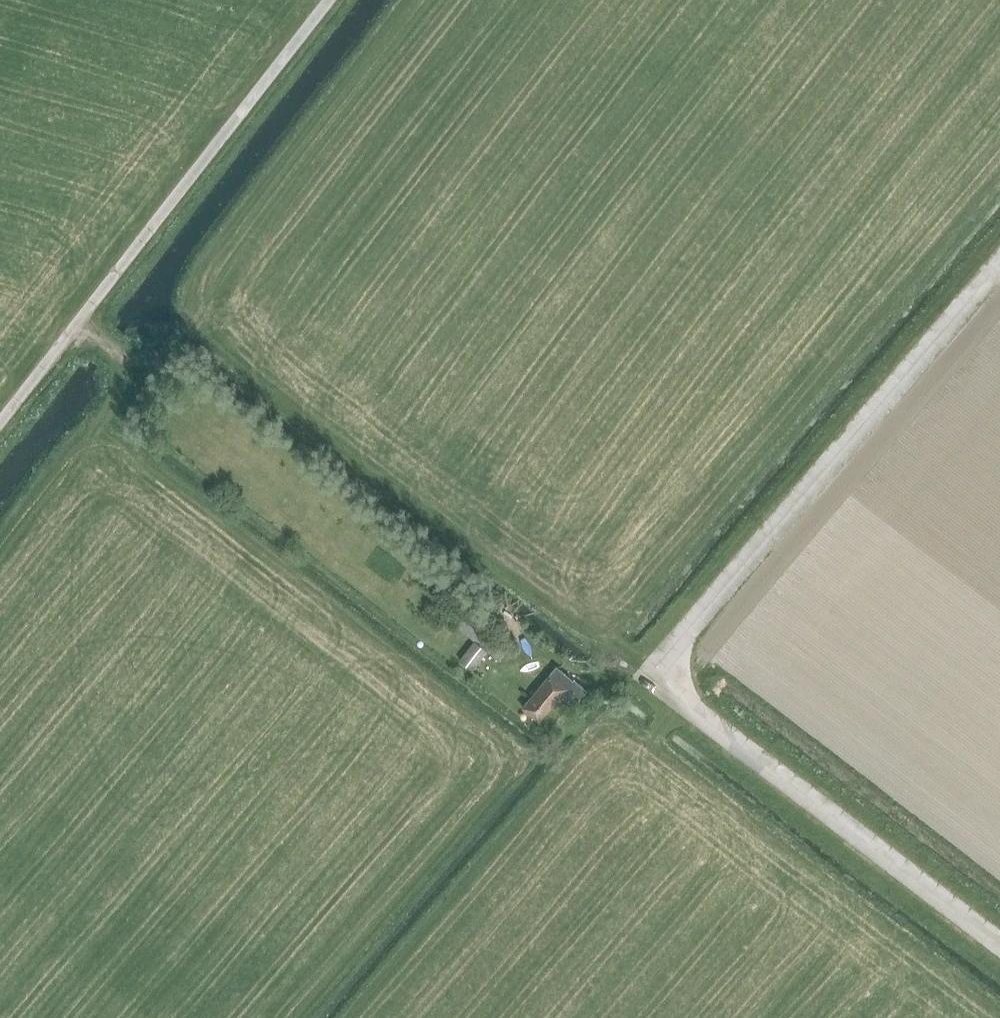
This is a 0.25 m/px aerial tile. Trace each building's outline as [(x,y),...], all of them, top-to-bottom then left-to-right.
[(472,670),(486,651),(499,661),(505,653),(461,618),(455,626),(473,641),(459,659),(472,670)] [(572,706),(586,690),(573,679),(571,680),(555,667),(541,684),(522,707),(538,721),(559,695),(572,706)]
